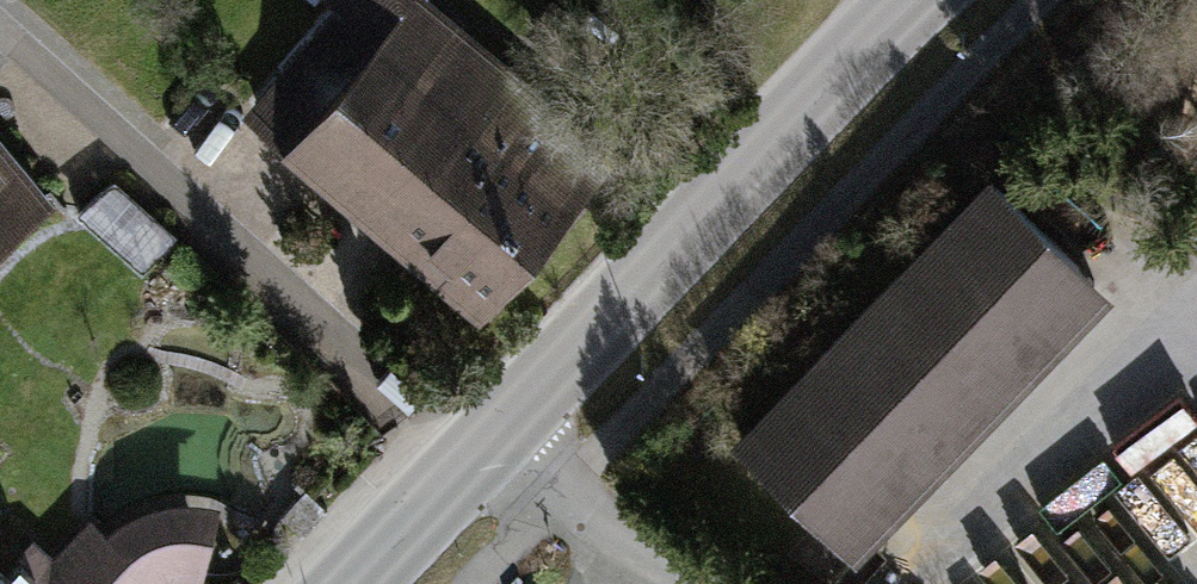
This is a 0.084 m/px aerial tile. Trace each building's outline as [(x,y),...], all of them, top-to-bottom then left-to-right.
[(243,114),(480,313),(619,150),(441,0),(329,0),(335,5),(243,114)] [(38,193),(0,149),(0,225),(38,193)] [(138,261),(176,232),(126,168),(88,198),(138,261)] [(1099,286),(986,178),(739,433),(851,541),(1099,286)] [(1187,423),(1091,502),(1158,583),(1196,583),(1196,434),(1187,423)] [(108,534),(159,583),(177,583),(180,582),(193,577),(209,577),(217,532),(222,501),(206,499),(192,499),(175,500),(155,503),(136,511),(121,522),(108,534)] [(108,534),(91,516),(51,556),(34,539),(19,553),(24,557),(8,573),(0,565),(0,583),(159,583),(108,534)]
